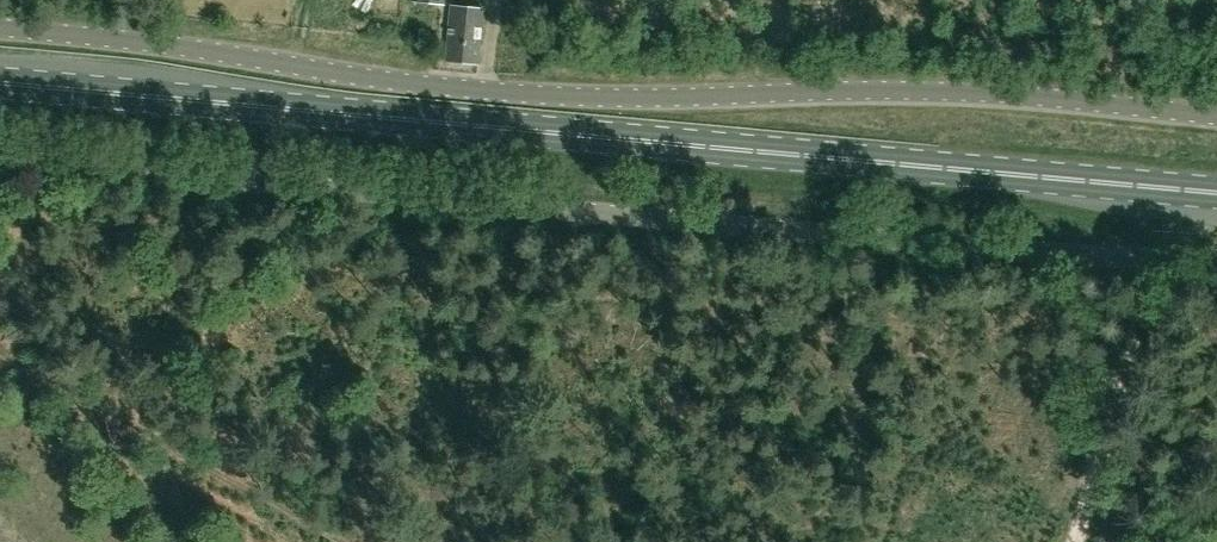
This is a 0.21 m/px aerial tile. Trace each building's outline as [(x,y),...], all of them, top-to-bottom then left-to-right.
[(476,63),(482,7),(450,4),(445,60),(476,63)]
